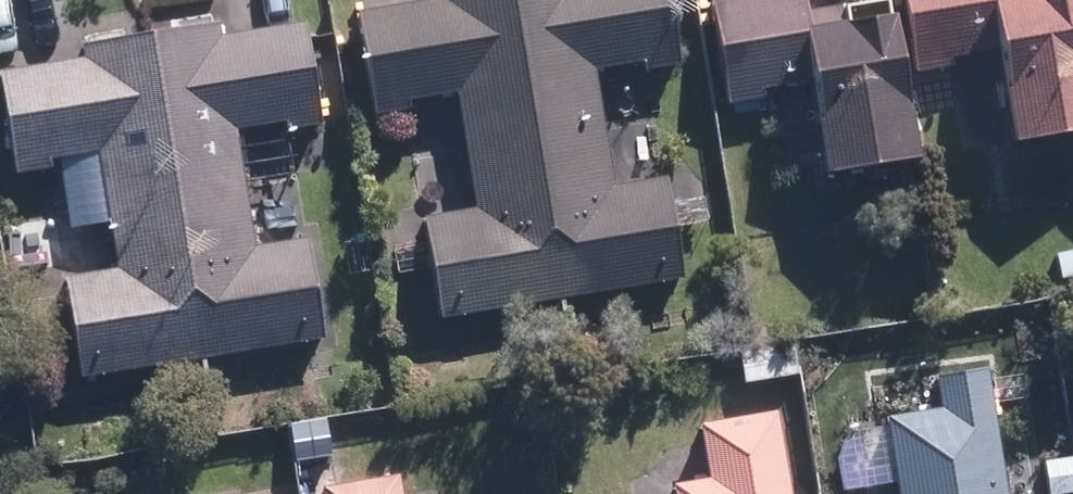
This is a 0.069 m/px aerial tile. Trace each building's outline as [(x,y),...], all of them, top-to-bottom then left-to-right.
[(352,0),(373,110),(452,95),(472,198),(419,208),(441,325),(714,274),(693,159),(610,175),(589,63),(670,47),(661,0),(355,0),(352,0)] [(827,171),(919,155),(893,12),(818,25),(813,0),(711,0),(729,100),(811,85),(827,171)] [(917,66),(998,51),(1012,139),(1072,129),(1072,0),(906,0),(917,66)] [(85,54),(1,68),(18,171),(59,164),(70,230),(111,223),(118,264),(63,273),(80,378),(323,337),(305,230),(255,239),(237,132),(323,118),(306,17),(219,32),(217,18),(82,41),(85,54)] [(992,397),(884,411),(895,493),(1005,493),(992,397)] [(782,409),(703,420),(711,471),(677,476),(680,493),(795,493),(782,409)] [(402,480),(324,491),(324,493),(404,493),(402,480)]
